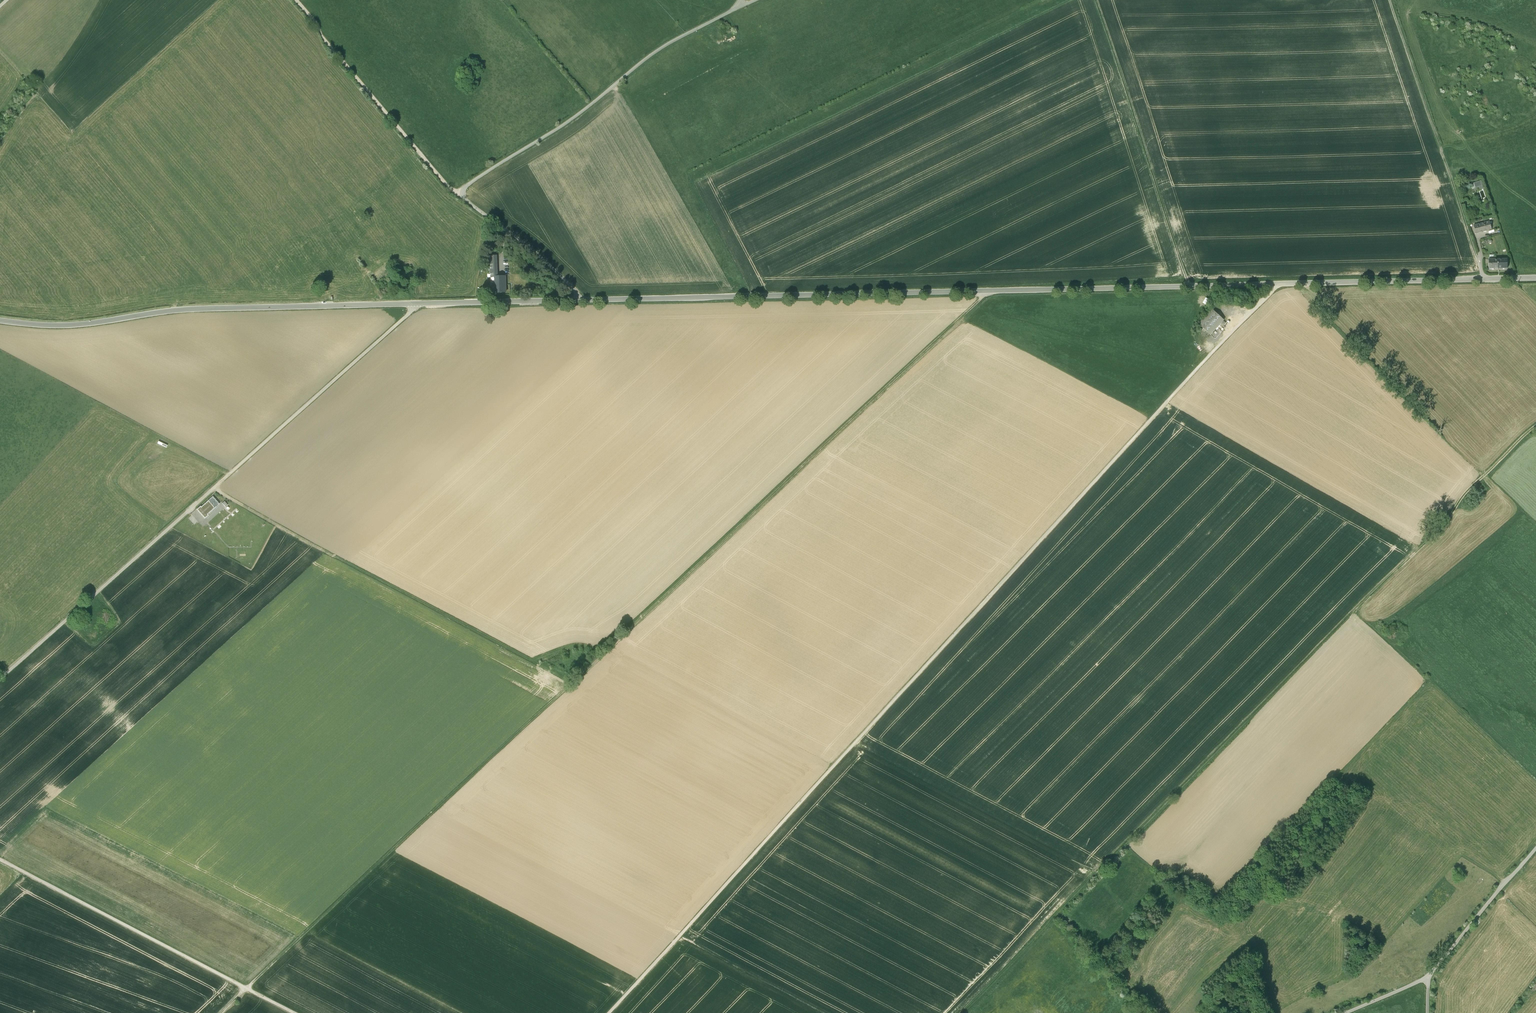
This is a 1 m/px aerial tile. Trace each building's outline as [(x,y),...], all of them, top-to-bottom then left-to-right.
[(1481,181),(1473,183),(1475,188),(1478,186),(1480,190),(1484,188),(1481,181)] [(1490,221),(1474,225),(1476,233),(1492,229),(1490,221)] [(1498,259),(1489,259),(1489,268),(1498,268),(1498,259)] [(1508,259),(1498,259),(1498,268),(1508,268),(1508,259)] [(494,283),(495,292),(506,292),(505,276),(497,276),(494,276),(494,283)] [(1213,309),(1199,324),(1211,335),(1224,320),(1213,309)] [(219,504),(213,497),(201,507),(200,506),(197,509),(205,518),(208,515),(208,514),(219,504)]
